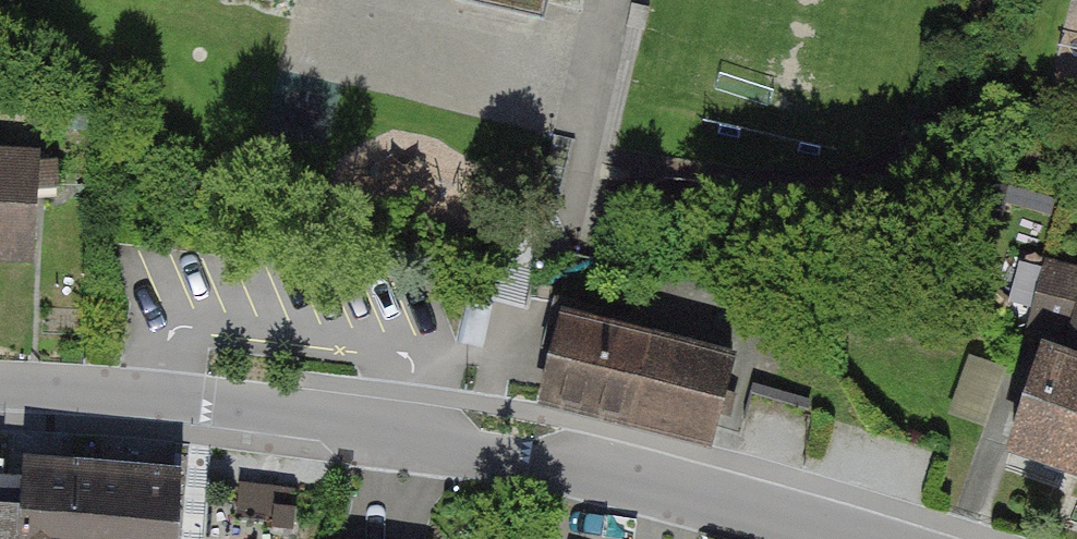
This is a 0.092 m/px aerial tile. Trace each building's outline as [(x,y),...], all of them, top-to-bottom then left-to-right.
[(546,0),(452,0),(541,21),(546,0)] [(0,162),(0,273),(29,274),(35,164),(0,162)] [(1075,283),(1057,358),(1076,363),(1076,283),(1075,283)] [(564,312),(541,400),(714,447),(738,358),(564,312)] [(1043,369),(1008,484),(1076,504),(1076,379),(1043,369)] [(0,460),(0,538),(78,538),(82,464),(0,460)] [(82,464),(78,538),(178,538),(181,469),(82,464)]
